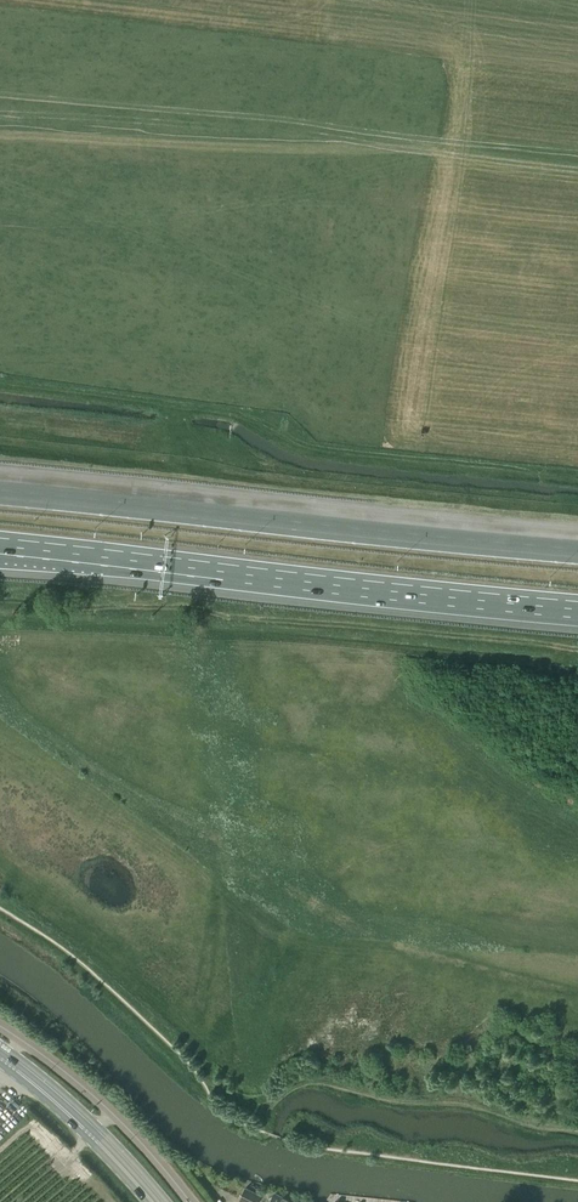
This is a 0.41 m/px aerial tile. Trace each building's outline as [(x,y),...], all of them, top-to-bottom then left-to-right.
[(260,1194),(246,1187),(238,1201),(257,1201),(260,1194)] [(285,1193),(282,1199),(274,1196),(270,1201),(301,1201),(285,1193)]
